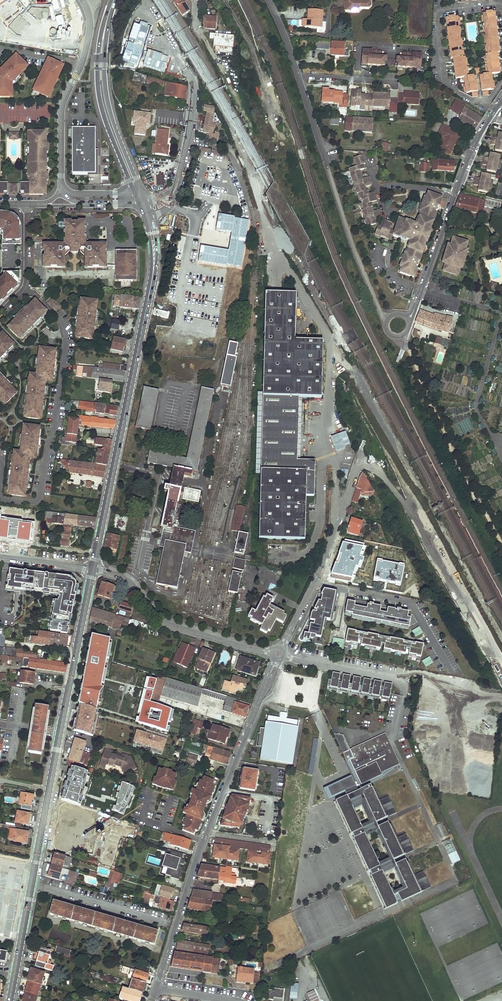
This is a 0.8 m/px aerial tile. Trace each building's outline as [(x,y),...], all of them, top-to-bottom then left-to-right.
[(188,1),(187,0),(178,0),(175,1),(183,15),(188,12),(188,11),(190,10),(190,3),(188,1)] [(212,14),(218,12),(213,0),(207,0),(212,14)] [(371,0),(370,0),(353,0),(353,1),(351,1),(349,3),(344,3),(345,12),(350,12),(351,13),(354,12),(359,12),(361,9),(371,9),(372,8),(370,2),(371,1),(371,0)] [(322,11),(310,10),(310,13),(308,12),(307,20),(302,20),(302,25),(305,25),(304,27),(322,28),(322,11)] [(494,13),(483,14),(483,17),(484,23),(484,26),(485,32),(486,37),(487,43),(487,47),(488,53),(489,55),(486,55),(486,57),(487,63),(488,67),(489,73),(489,75),(480,77),(481,80),(482,92),(483,92),(484,97),(489,96),(488,91),(494,90),(494,88),(493,83),(492,78),(492,75),(494,75),(501,74),(500,71),(500,67),(499,61),(498,56),(497,53),(500,53),(499,51),(499,46),(498,40),(497,36),(496,30),(496,26),(495,20),(494,16),(494,13)] [(216,29),(217,18),(204,17),(204,22),(206,22),(205,28),(216,29)] [(457,18),(446,20),(446,23),(447,27),(448,33),(448,37),(449,43),(450,47),(451,53),(451,57),(452,60),(454,60),(454,63),(455,67),(456,73),(456,77),(457,80),(464,79),(465,79),(466,82),(466,86),(467,92),(467,94),(473,93),(474,98),(479,97),(478,93),(479,93),(477,81),(476,77),(468,79),(468,76),(467,70),(466,66),(465,60),(465,58),(463,58),(463,57),(462,51),(461,46),(460,40),(460,36),(459,30),(458,26),(457,20),(457,18)] [(233,35),(208,33),(208,34),(208,38),(212,38),(211,45),(233,47),(233,35)] [(337,42),(331,42),(331,55),(335,55),(339,55),(344,56),(344,55),(348,55),(349,51),(344,50),(345,43),(338,42),(338,41),(337,41),(337,42)] [(381,54),(381,51),(363,50),(361,65),(385,66),(385,58),(381,58),(381,56),(381,57),(382,54),(381,54)] [(421,69),(422,54),(403,52),(403,55),(402,58),(403,58),(403,60),(398,59),(398,67),(421,69)] [(28,66),(21,60),(21,61),(19,63),(15,59),(14,58),(11,62),(10,61),(0,71),(1,72),(0,73),(0,98),(11,98),(11,87),(11,83),(13,81),(14,81),(15,80),(18,77),(17,77),(19,75),(28,66)] [(41,95),(48,98),(52,88),(53,89),(56,82),(55,81),(58,76),(59,76),(61,72),(58,71),(61,65),(55,62),(51,60),(48,59),(39,78),(40,78),(38,83),(39,83),(37,88),(35,92),(41,95)] [(145,83),(147,77),(135,72),(133,80),(145,83)] [(168,83),(148,77),(147,83),(158,86),(158,85),(166,87),(165,95),(185,100),(187,88),(168,83)] [(329,89),(323,89),(322,100),(327,100),(327,102),(339,103),(342,103),(343,95),(343,92),(328,92),(329,89)] [(409,92),(404,91),(404,94),(404,103),(404,104),(420,105),(420,94),(414,94),(414,95),(409,94),(409,92)] [(385,107),(385,109),(389,109),(390,99),(390,95),(386,94),(386,95),(383,95),(383,94),(373,93),(372,106),(385,107)] [(339,107),(347,108),(347,102),(344,102),(344,94),(343,95),(342,103),(339,103),(339,107)] [(397,109),(398,99),(390,99),(389,109),(389,112),(392,112),(392,109),(397,109)] [(458,119),(475,130),(482,119),(464,107),(466,105),(461,102),(456,99),(450,109),(455,112),(460,115),(458,119)] [(210,127),(211,123),(213,109),(211,107),(202,106),(201,112),(205,112),(204,123),(205,123),(205,127),(210,127)] [(133,135),(145,135),(146,124),(149,124),(150,111),(132,110),(131,125),(133,126),(133,135)] [(339,117),(331,116),(331,124),(338,125),(339,117)] [(347,117),(345,129),(352,130),(359,130),(360,118),(347,117)] [(373,119),(360,118),(359,130),(372,131),(373,122),(373,119)] [(460,135),(445,127),(440,136),(444,138),(447,140),(442,150),(451,154),(460,135)] [(96,151),(95,128),(72,129),(72,174),(88,174),(95,174),(95,151),(96,151)] [(167,146),(169,130),(158,129),(156,144),(153,144),(152,153),(154,153),(168,156),(169,150),(166,150),(167,146)] [(46,157),(46,132),(31,132),(31,140),(33,140),(33,145),(30,145),(30,157),(31,157),(31,171),(30,171),(30,178),(30,183),(29,183),(29,188),(24,188),(24,192),(24,195),(43,195),(43,194),(43,188),(46,188),(46,171),(46,157)] [(499,133),(498,136),(499,137),(499,138),(498,138),(493,137),(491,144),(496,146),(497,146),(497,147),(496,148),(495,150),(501,152),(501,134),(499,133)] [(447,140),(444,138),(439,148),(442,150),(447,140)] [(371,158),(369,152),(362,152),(364,157),(361,158),(355,160),(356,161),(358,168),(357,169),(351,171),(358,196),(360,195),(362,201),(363,205),(365,211),(364,212),(369,228),(373,227),(376,226),(377,226),(376,221),(378,221),(384,219),(381,210),(376,212),(374,213),(372,207),(374,207),(374,204),(373,202),(381,200),(378,192),(371,194),(370,193),(369,190),(368,191),(367,187),(368,186),(374,184),(372,176),(366,178),(364,179),(361,170),(363,170),(369,168),(367,161),(366,159),(371,158)] [(499,160),(499,155),(490,153),(490,156),(491,157),(491,159),(489,158),(484,157),(483,165),(488,166),(489,166),(489,167),(487,168),(487,171),(496,173),(497,168),(498,164),(499,160)] [(454,161),(435,159),(433,159),(433,169),(437,170),(454,171),(454,161)] [(490,180),(491,176),(482,173),(481,176),(482,178),(482,179),(481,178),(476,177),(474,185),(479,186),(481,186),(480,187),(479,188),(478,191),(487,193),(488,189),(489,184),(490,180)] [(24,188),(29,188),(29,183),(20,183),(20,192),(24,192),(24,188)] [(442,198),(429,193),(428,194),(427,199),(425,198),(423,205),(420,212),(420,213),(422,213),(417,226),(416,225),(412,224),(407,222),(400,220),(395,233),(395,235),(402,237),(401,239),(407,241),(410,242),(412,243),(407,255),(406,254),(405,255),(403,262),(400,269),(402,269),(401,273),(401,274),(414,279),(416,272),(415,270),(415,269),(416,267),(417,267),(418,267),(419,266),(419,265),(418,264),(418,263),(418,262),(418,261),(420,260),(423,254),(421,253),(432,222),(434,223),(436,216),(435,214),(436,212),(437,212),(437,211),(438,210),(438,209),(437,208),(437,207),(438,206),(440,205),(442,198)] [(485,200),(459,195),(455,207),(476,212),(476,211),(482,213),(482,212),(485,200)] [(501,202),(488,200),(488,201),(487,207),(500,209),(501,202)] [(2,233),(2,236),(2,241),(21,241),(21,228),(21,227),(21,225),(20,223),(20,221),(18,219),(18,218),(17,217),(16,216),(14,215),(12,214),(10,213),(8,213),(6,213),(5,213),(0,213),(0,231),(2,233)] [(395,235),(395,233),(393,232),(391,232),(394,223),(386,221),(386,222),(384,227),(383,229),(379,227),(378,229),(376,236),(382,238),(386,240),(392,242),(394,237),(395,235)] [(423,254),(434,223),(432,222),(421,253),(423,254)] [(106,264),(106,246),(89,246),(89,245),(90,243),(88,240),(86,242),(85,242),(85,223),(65,223),(65,242),(64,242),(61,245),(62,246),(44,246),(44,268),(64,268),(64,257),(70,251),(75,253),(80,251),(86,257),(86,268),(106,268),(106,267),(106,264)] [(454,224),(450,223),(448,229),(457,232),(458,229),(453,227),(454,224)] [(450,248),(447,248),(446,251),(447,252),(445,257),(445,256),(444,260),(446,261),(445,264),(443,271),(456,275),(458,270),(459,271),(460,268),(461,265),(463,266),(464,262),(463,262),(465,257),(466,254),(464,253),(465,250),(466,247),(465,247),(466,243),(466,242),(453,238),(451,246),(450,245),(450,248)] [(137,256),(137,251),(116,251),(116,256),(116,265),(116,267),(116,276),(115,276),(115,281),(137,281),(137,276),(136,276),(136,256),(137,256)] [(17,289),(18,287),(17,286),(19,281),(20,278),(20,273),(4,273),(4,277),(4,281),(0,285),(0,305),(17,289)] [(295,291),(267,291),(263,392),(260,474),(259,538),(304,540),(306,495),(314,495),(315,459),(296,458),(298,395),(321,398),(322,339),(295,338),(295,291)] [(141,299),(115,295),(113,306),(119,307),(119,308),(132,309),(139,309),(141,299)] [(49,303),(56,311),(61,307),(53,299),(49,303)] [(78,320),(77,329),(78,329),(77,337),(92,339),(93,331),(94,331),(96,310),(96,309),(97,301),(82,299),(81,308),(80,307),(79,318),(80,318),(80,321),(78,320)] [(14,322),(8,328),(19,339),(25,333),(33,326),(31,325),(33,323),(35,324),(41,318),(40,317),(46,311),(36,301),(30,307),(29,306),(14,322)] [(435,316),(419,311),(416,322),(442,331),(441,332),(448,334),(452,321),(446,319),(447,316),(436,313),(435,316)] [(118,330),(119,319),(107,318),(106,328),(118,330)] [(1,355),(2,357),(2,356),(2,357),(8,350),(14,344),(3,333),(0,336),(0,356),(1,355)] [(125,346),(126,340),(114,338),(111,349),(122,351),(123,346),(125,346)] [(229,343),(220,385),(230,387),(236,358),(235,358),(238,344),(229,343)] [(39,356),(37,370),(38,370),(37,373),(35,375),(31,375),(30,384),(29,384),(26,409),(26,410),(25,418),(40,420),(41,411),(42,411),(44,399),(42,398),(42,396),(44,396),(45,386),(44,386),(45,383),(48,381),(51,381),(53,372),(53,373),(55,358),(54,358),(55,350),(41,348),(39,356)] [(80,377),(99,380),(123,382),(124,372),(120,371),(121,366),(103,364),(103,369),(77,366),(76,376),(80,376),(80,377)] [(16,394),(11,388),(11,387),(5,381),(3,382),(1,380),(3,379),(0,376),(0,398),(6,404),(16,394)] [(112,383),(98,381),(97,391),(108,393),(108,389),(111,389),(112,383)] [(141,401),(156,404),(158,391),(144,388),(141,401)] [(160,542),(191,549),(195,532),(172,527),(179,494),(184,495),(183,499),(198,502),(200,491),(185,488),(184,492),(180,492),(183,475),(191,476),(192,472),(195,473),(212,391),(202,389),(187,459),(150,452),(147,463),(174,468),(170,487),(165,486),(164,491),(169,492),(161,528),(163,528),(160,542)] [(263,392),(258,392),(255,474),(260,474),(263,392)] [(119,407),(111,405),(111,406),(105,405),(80,401),(79,406),(83,406),(83,408),(94,409),(97,409),(96,413),(105,414),(117,416),(118,411),(119,407)] [(135,428),(150,431),(156,404),(141,401),(135,428)] [(116,421),(112,420),(111,421),(98,419),(79,416),(79,419),(75,419),(74,425),(78,426),(79,424),(114,429),(116,421)] [(14,461),(13,461),(10,487),(11,487),(10,495),(24,497),(25,489),(26,489),(28,476),(26,475),(26,473),(28,473),(29,463),(29,460),(31,458),(36,458),(37,450),(39,436),(38,435),(39,427),(25,425),(24,434),(23,433),(21,448),(22,448),(21,450),(19,453),(15,452),(14,461)] [(111,446),(112,441),(96,438),(95,445),(102,446),(102,450),(109,451),(111,446)] [(102,450),(99,450),(96,462),(92,462),(92,464),(93,464),(96,465),(96,464),(106,466),(108,459),(109,451),(102,450)] [(77,462),(62,460),(62,462),(63,462),(62,466),(69,467),(68,472),(75,473),(77,462)] [(92,464),(77,462),(75,473),(104,478),(104,474),(106,466),(96,465),(93,464),(92,464)] [(352,501),(357,503),(362,490),(364,491),(363,493),(373,492),(363,473),(361,475),(352,501)] [(239,533),(245,507),(237,505),(231,531),(239,533)] [(64,514),(44,512),(44,513),(46,513),(45,522),(63,524),(64,514)] [(26,528),(28,517),(10,514),(8,526),(17,527),(26,528)] [(59,546),(67,547),(70,525),(94,528),(96,518),(65,514),(59,546)] [(114,528),(124,529),(126,518),(116,516),(114,528)] [(349,532),(358,535),(361,528),(362,523),(363,522),(352,519),(350,524),(351,525),(349,532)] [(235,553),(244,555),(248,535),(239,533),(235,553)] [(104,547),(116,550),(119,537),(107,535),(106,541),(104,547)] [(156,583),(176,588),(185,551),(190,553),(191,549),(160,542),(159,546),(163,547),(156,583)] [(240,569),(244,570),(246,561),(242,560),(235,559),(233,568),(240,569)] [(347,585),(349,577),(345,576),(346,571),(333,568),(330,581),(347,585)] [(24,571),(9,569),(9,575),(10,576),(9,581),(8,581),(7,588),(21,590),(22,587),(43,590),(43,589),(59,591),(59,594),(58,596),(61,597),(60,599),(58,599),(57,601),(55,600),(52,615),(53,615),(52,622),(50,622),(49,626),(50,627),(50,630),(60,631),(60,633),(67,633),(69,627),(67,627),(68,623),(69,624),(71,618),(68,617),(69,614),(71,615),(73,606),(73,605),(73,604),(72,604),(73,602),(74,602),(77,593),(75,593),(76,587),(75,587),(75,584),(75,583),(75,582),(75,581),(74,581),(74,580),(73,580),(72,580),(71,580),(71,578),(69,578),(69,577),(48,574),(48,575),(47,574),(46,574),(44,574),(44,576),(34,574),(35,572),(27,571),(27,572),(26,572),(26,571),(25,571),(24,571),(24,572),(24,571)] [(228,591),(235,593),(237,594),(242,574),(239,573),(233,572),(228,591)] [(98,595),(114,600),(118,587),(102,583),(98,595)] [(330,619),(334,589),(314,586),(306,642),(321,644),(325,619),(330,619)] [(275,620),(282,623),(285,617),(282,615),(283,614),(269,607),(272,599),(266,596),(264,599),(262,597),(255,613),(251,611),(248,618),(250,619),(249,620),(261,626),(259,630),(266,634),(267,630),(270,632),(275,620)] [(18,601),(17,605),(27,606),(27,610),(29,610),(31,602),(18,601)] [(119,609),(131,612),(133,606),(121,602),(119,609)] [(347,602),(345,613),(352,614),(352,616),(409,627),(409,626),(411,626),(418,623),(413,615),(412,615),(412,614),(401,611),(401,610),(397,609),(397,611),(373,606),(374,605),(370,604),(369,606),(358,603),(358,605),(355,604),(355,603),(347,602)] [(115,628),(119,616),(92,608),(89,621),(115,628)] [(121,621),(128,623),(130,619),(119,616),(115,628),(119,629),(121,621)] [(352,616),(352,618),(409,629),(409,627),(352,616)] [(419,626),(412,630),(415,637),(423,633),(419,626)] [(68,635),(8,628),(8,631),(38,634),(38,635),(32,635),(31,642),(66,646),(67,640),(68,635)] [(348,630),(344,647),(348,647),(348,645),(357,647),(359,639),(362,640),(361,645),(365,646),(376,648),(380,649),(381,644),(385,644),(384,649),(391,651),(395,652),(401,653),(406,654),(407,649),(410,649),(408,656),(417,658),(417,661),(420,661),(424,645),(415,643),(415,645),(411,644),(410,649),(407,648),(408,644),(403,643),(404,641),(390,638),(390,640),(386,639),(385,644),(382,643),(383,639),(378,638),(379,636),(368,634),(367,636),(363,635),(362,640),(359,639),(360,634),(355,634),(356,631),(348,630)] [(368,634),(356,631),(355,634),(360,634),(359,639),(362,640),(363,635),(367,636),(368,634)] [(72,729),(92,733),(110,637),(90,633),(72,729)] [(390,638),(379,636),(378,638),(383,639),(382,643),(385,644),(386,639),(390,640),(390,638)] [(332,646),(342,648),(343,639),(333,637),(332,646)] [(415,643),(404,641),(403,643),(408,644),(407,648),(410,649),(411,644),(415,645),(415,643)] [(176,663),(187,667),(195,648),(182,642),(179,648),(179,649),(182,650),(176,663)] [(3,655),(35,659),(36,653),(22,651),(22,650),(4,647),(3,655)] [(176,663),(182,650),(179,649),(179,648),(173,661),(176,663)] [(195,666),(205,670),(206,667),(208,668),(214,654),(203,649),(195,666)] [(0,655),(0,658),(2,658),(1,663),(7,664),(7,659),(23,661),(22,666),(66,672),(67,668),(68,664),(35,659),(3,655),(0,655)] [(237,670),(255,675),(258,664),(241,658),(237,670)] [(32,678),(33,672),(21,671),(19,682),(33,684),(34,679),(32,678)] [(341,679),(342,672),(336,671),(335,678),(333,678),(330,677),(329,686),(331,686),(331,689),(339,690),(339,688),(341,679)] [(351,681),(352,674),(346,673),(345,680),(343,680),(341,679),(339,688),(342,688),(341,691),(349,692),(349,690),(351,681)] [(361,683),(363,676),(357,675),(355,682),(354,682),(351,681),(349,690),(352,690),(352,693),(359,694),(360,692),(361,683)] [(150,702),(158,705),(159,702),(160,697),(160,696),(166,678),(158,676),(150,702)] [(224,692),(233,694),(236,687),(243,689),(243,687),(245,686),(245,685),(244,685),(245,681),(232,677),(230,683),(227,682),(224,692)] [(372,685),(373,678),(367,677),(366,684),(364,684),(361,683),(360,692),(363,692),(362,695),(370,696),(370,694),(372,685)] [(160,696),(197,707),(201,694),(203,689),(166,678),(160,696)] [(382,687),(383,680),(377,679),(376,686),(375,686),(372,685),(370,694),(373,694),(373,697),(380,698),(381,696),(382,687)] [(393,685),(394,682),(388,681),(386,688),(385,688),(382,687),(381,696),(383,696),(383,699),(390,700),(392,694),(393,685)] [(223,711),(246,718),(251,704),(240,701),(239,704),(235,703),(236,699),(203,689),(201,694),(226,702),(223,711)] [(45,726),(48,707),(35,705),(32,723),(45,726)] [(261,760),(291,764),(298,720),(286,718),(280,717),(268,716),(266,728),(261,728),(260,733),(258,733),(256,746),(263,747),(261,760)] [(203,723),(200,722),(194,720),(192,726),(198,728),(202,729),(204,724),(203,723)] [(44,730),(45,726),(32,723),(32,728),(31,733),(44,735),(44,730)] [(226,737),(228,738),(230,732),(213,726),(211,732),(226,737)] [(149,751),(161,754),(166,737),(136,728),(132,741),(150,747),(149,751)] [(208,739),(224,744),(226,737),(211,732),(210,732),(208,739)] [(41,754),(44,735),(31,733),(28,752),(41,754)] [(399,764),(385,733),(350,750),(354,758),(349,760),(361,785),(382,775),(381,773),(399,764)] [(313,774),(318,738),(313,738),(308,774),(313,774)] [(76,761),(87,765),(90,754),(83,751),(86,742),(75,739),(67,765),(77,768),(79,765),(75,763),(76,761)] [(205,757),(227,764),(231,753),(208,746),(207,749),(205,757)] [(112,755),(113,752),(105,749),(101,762),(106,764),(106,765),(113,767),(114,766),(121,768),(122,771),(126,769),(128,774),(137,770),(131,758),(122,755),(122,756),(121,758),(116,756),(112,755)] [(166,789),(173,791),(175,785),(173,785),(176,775),(172,773),(173,771),(163,769),(163,770),(159,769),(156,778),(155,777),(152,784),(157,786),(157,787),(166,789)] [(240,788),(255,790),(258,771),(243,769),(240,788)] [(357,791),(351,776),(323,789),(328,801),(345,793),(346,796),(333,803),(348,836),(352,834),(354,838),(353,839),(368,873),(370,872),(372,876),(370,877),(386,910),(397,905),(393,897),(397,895),(401,903),(421,894),(405,861),(396,865),(394,861),(403,856),(388,823),(378,828),(376,823),(385,818),(370,785),(357,791)] [(182,830),(194,834),(196,831),(197,831),(202,820),(200,819),(202,815),(203,816),(209,802),(207,801),(209,797),(211,797),(215,786),(213,786),(215,782),(203,777),(201,781),(200,780),(196,791),(194,796),(192,796),(187,809),(189,810),(187,814),(183,825),(184,826),(182,830)] [(124,814),(134,785),(122,781),(112,810),(124,814)] [(66,794),(76,798),(80,787),(67,783),(66,789),(67,789),(66,794)] [(21,793),(19,804),(21,804),(21,808),(31,810),(31,806),(30,806),(30,803),(32,803),(33,803),(33,800),(32,800),(33,795),(21,793)] [(224,817),(222,823),(223,826),(239,828),(251,798),(232,796),(231,800),(224,817)] [(62,825),(67,812),(59,809),(54,822),(62,825)] [(27,824),(29,813),(17,811),(15,822),(27,824)] [(27,836),(28,832),(15,829),(15,826),(4,824),(3,828),(10,830),(9,833),(14,834),(13,839),(13,841),(24,843),(26,836),(27,836)] [(65,847),(67,829),(53,828),(51,845),(65,847)] [(172,844),(188,849),(191,840),(166,832),(163,839),(172,842),(172,844)] [(442,841),(451,863),(459,860),(450,838),(442,841)] [(99,849),(101,841),(95,839),(93,847),(99,849)] [(216,839),(213,857),(237,860),(239,849),(248,850),(247,862),(268,864),(271,846),(216,839)] [(182,859),(183,853),(172,850),(170,855),(167,854),(164,866),(168,867),(166,874),(171,875),(171,877),(179,879),(182,867),(178,866),(179,863),(183,864),(185,860),(182,859)] [(63,865),(68,866),(71,857),(55,853),(51,865),(62,868),(63,865)] [(48,876),(58,880),(61,873),(64,873),(65,869),(62,868),(51,865),(48,876)] [(225,869),(200,865),(197,876),(224,880),(224,883),(235,884),(236,884),(241,885),(243,883),(243,881),(242,879),(236,878),(234,877),(231,877),(231,874),(232,868),(225,867),(225,869)] [(66,882),(72,884),(74,878),(73,878),(74,872),(70,871),(66,882)] [(119,885),(123,874),(118,873),(117,876),(116,880),(115,880),(113,883),(119,885)] [(160,896),(170,899),(171,893),(173,894),(174,889),(163,886),(160,895),(160,896)] [(216,900),(218,901),(221,901),(222,894),(212,892),(193,889),(191,897),(212,900),(216,900)] [(11,917),(15,894),(0,891),(0,916),(11,917)] [(150,898),(153,898),(154,896),(153,895),(145,893),(144,896),(143,899),(149,901),(150,898)] [(159,897),(156,896),(154,902),(155,902),(155,903),(159,905),(159,907),(171,910),(174,902),(159,897)] [(188,908),(210,912),(212,900),(191,897),(188,908)] [(50,914),(154,944),(158,932),(53,901),(50,914)] [(6,940),(9,924),(0,923),(0,939),(6,940)] [(208,930),(217,931),(217,929),(216,929),(217,928),(184,923),(182,930),(208,934),(208,930)] [(251,933),(258,934),(259,925),(252,924),(251,933)] [(208,955),(213,955),(214,952),(209,952),(210,945),(179,940),(176,949),(208,954),(208,955)] [(51,952),(41,948),(35,965),(52,971),(54,966),(51,965),(52,962),(51,961),(51,960),(49,960),(51,952)] [(71,951),(62,948),(60,954),(69,957),(71,951)] [(171,966),(203,971),(205,957),(174,952),(173,959),(171,966)] [(203,971),(219,973),(221,960),(205,957),(203,971)] [(144,972),(123,966),(123,969),(122,973),(128,975),(129,970),(135,972),(132,979),(145,983),(148,974),(144,972)] [(237,981),(253,984),(253,982),(258,983),(259,974),(254,973),(255,969),(239,967),(237,981)] [(41,983),(45,973),(31,968),(29,973),(31,974),(29,981),(42,985),(42,984),(41,983)] [(123,987),(125,981),(90,970),(89,972),(88,976),(123,987)] [(81,980),(83,981),(87,979),(88,976),(89,972),(84,971),(81,980)] [(142,993),(145,983),(132,979),(129,989),(140,993),(142,993)] [(296,993),(299,1000),(320,1000),(314,988),(305,991),(300,979),(289,983),(294,994),(296,993)] [(42,986),(42,985),(29,981),(27,986),(28,986),(26,992),(38,996),(41,986),(42,986)] [(140,993),(129,989),(123,987),(120,998),(130,1000),(139,1000),(140,998),(139,997),(140,993)] [(284,989),(274,988),(274,990),(265,989),(264,998),(273,999),(274,997),(274,996),(275,996),(275,997),(283,998),(284,989)] [(38,996),(26,992),(25,992),(24,996),(26,996),(24,1000),(36,1000),(38,996)]
